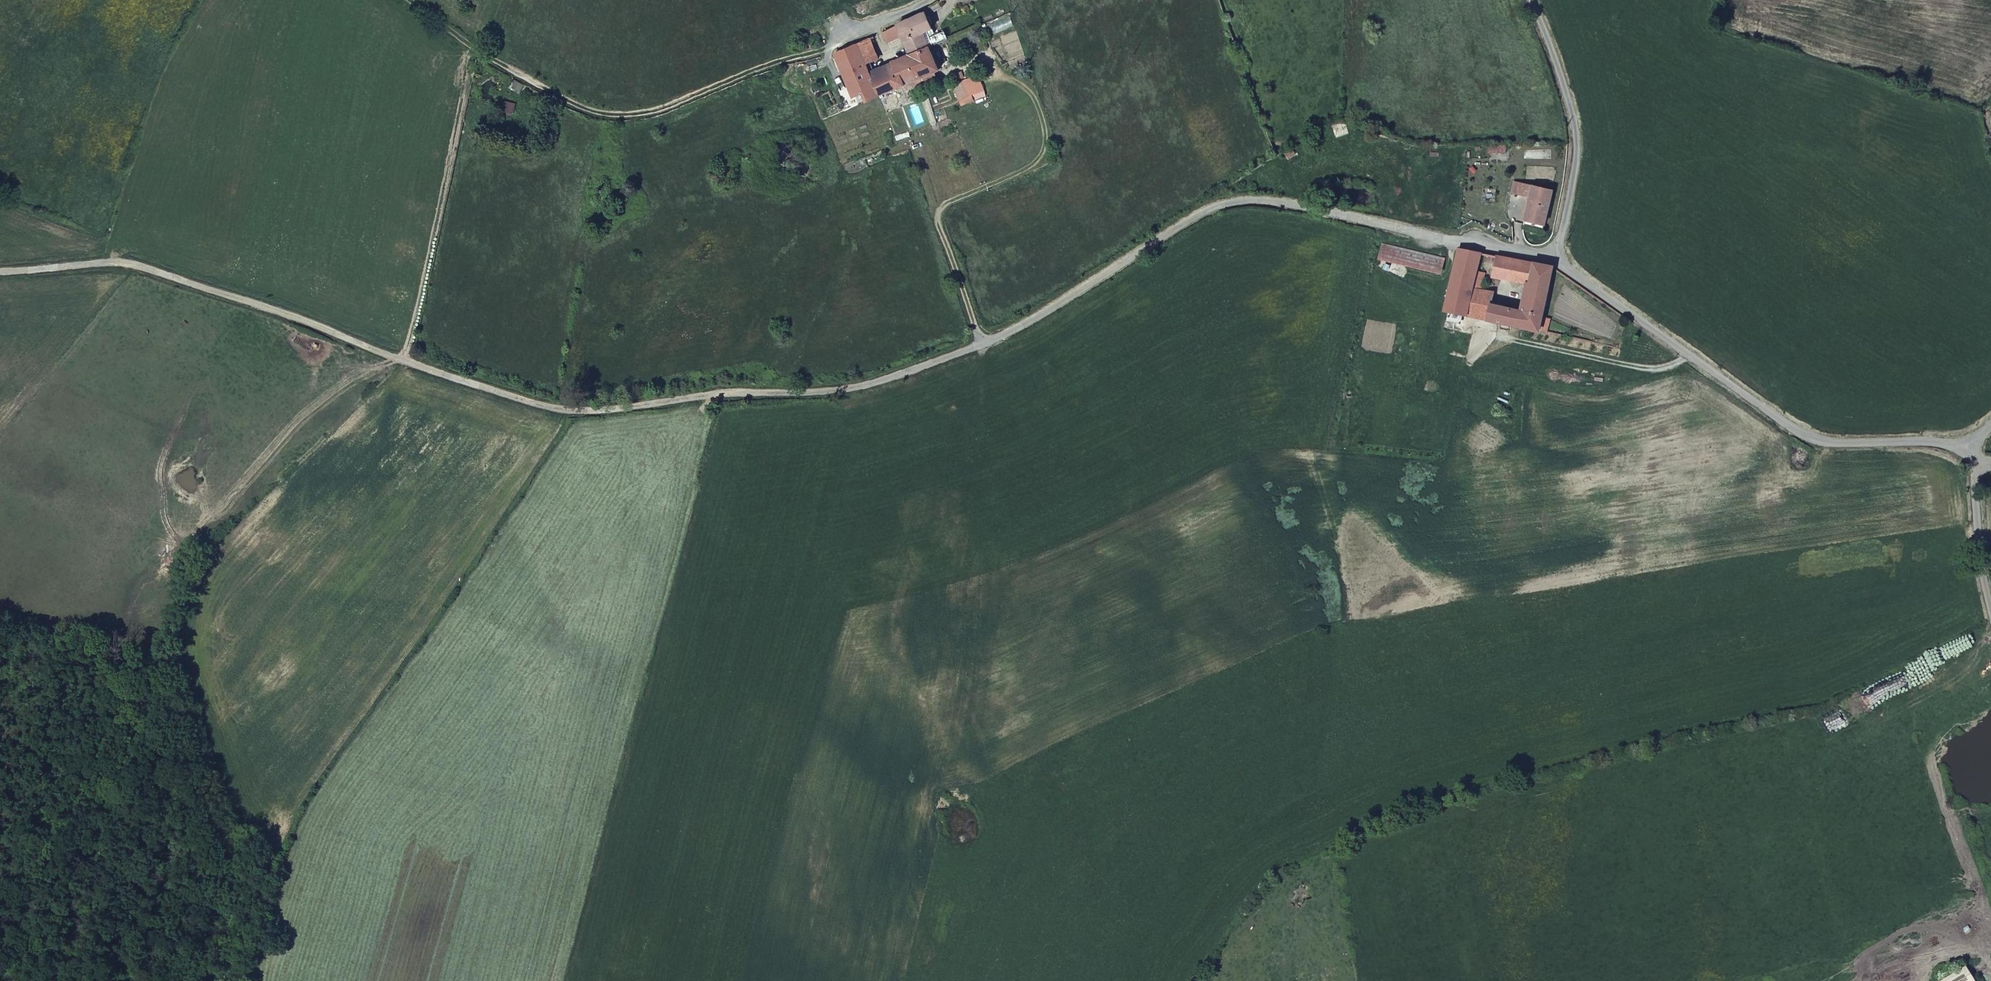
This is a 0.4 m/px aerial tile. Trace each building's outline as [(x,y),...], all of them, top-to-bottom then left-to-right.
[(935,30),(926,10),(894,25),(908,54),(911,53),(929,45),(935,43),(947,38),(943,29),(931,35),(930,33),(935,30)] [(882,32),(886,40),(896,36),(891,26),(885,29),(886,31),(882,32)] [(890,91),(897,88),(894,80),(901,77),(894,60),(883,65),(870,37),(855,44),(868,75),(877,96),(890,91)] [(847,83),(868,75),(855,44),(833,53),(847,83)] [(940,71),(929,45),(911,53),(920,79),(940,71)] [(920,79),(911,53),(908,54),(894,60),(901,77),(894,80),(897,88),(920,79)] [(857,104),(877,96),(868,75),(847,83),(857,104)] [(966,78),(952,84),(959,100),(973,94),(966,78)] [(1543,226),(1551,189),(1530,184),(1522,220),(1543,226)] [(1379,258),(1440,271),(1443,260),(1382,245),(1379,258)] [(1483,254),(1459,250),(1444,312),(1539,332),(1554,267),(1531,263),(1526,286),(1519,309),(1493,304),(1496,293),(1483,290),(1487,272),(1480,271),(1483,254)] [(1526,286),(1531,263),(1497,257),(1493,278),(1526,286)]
